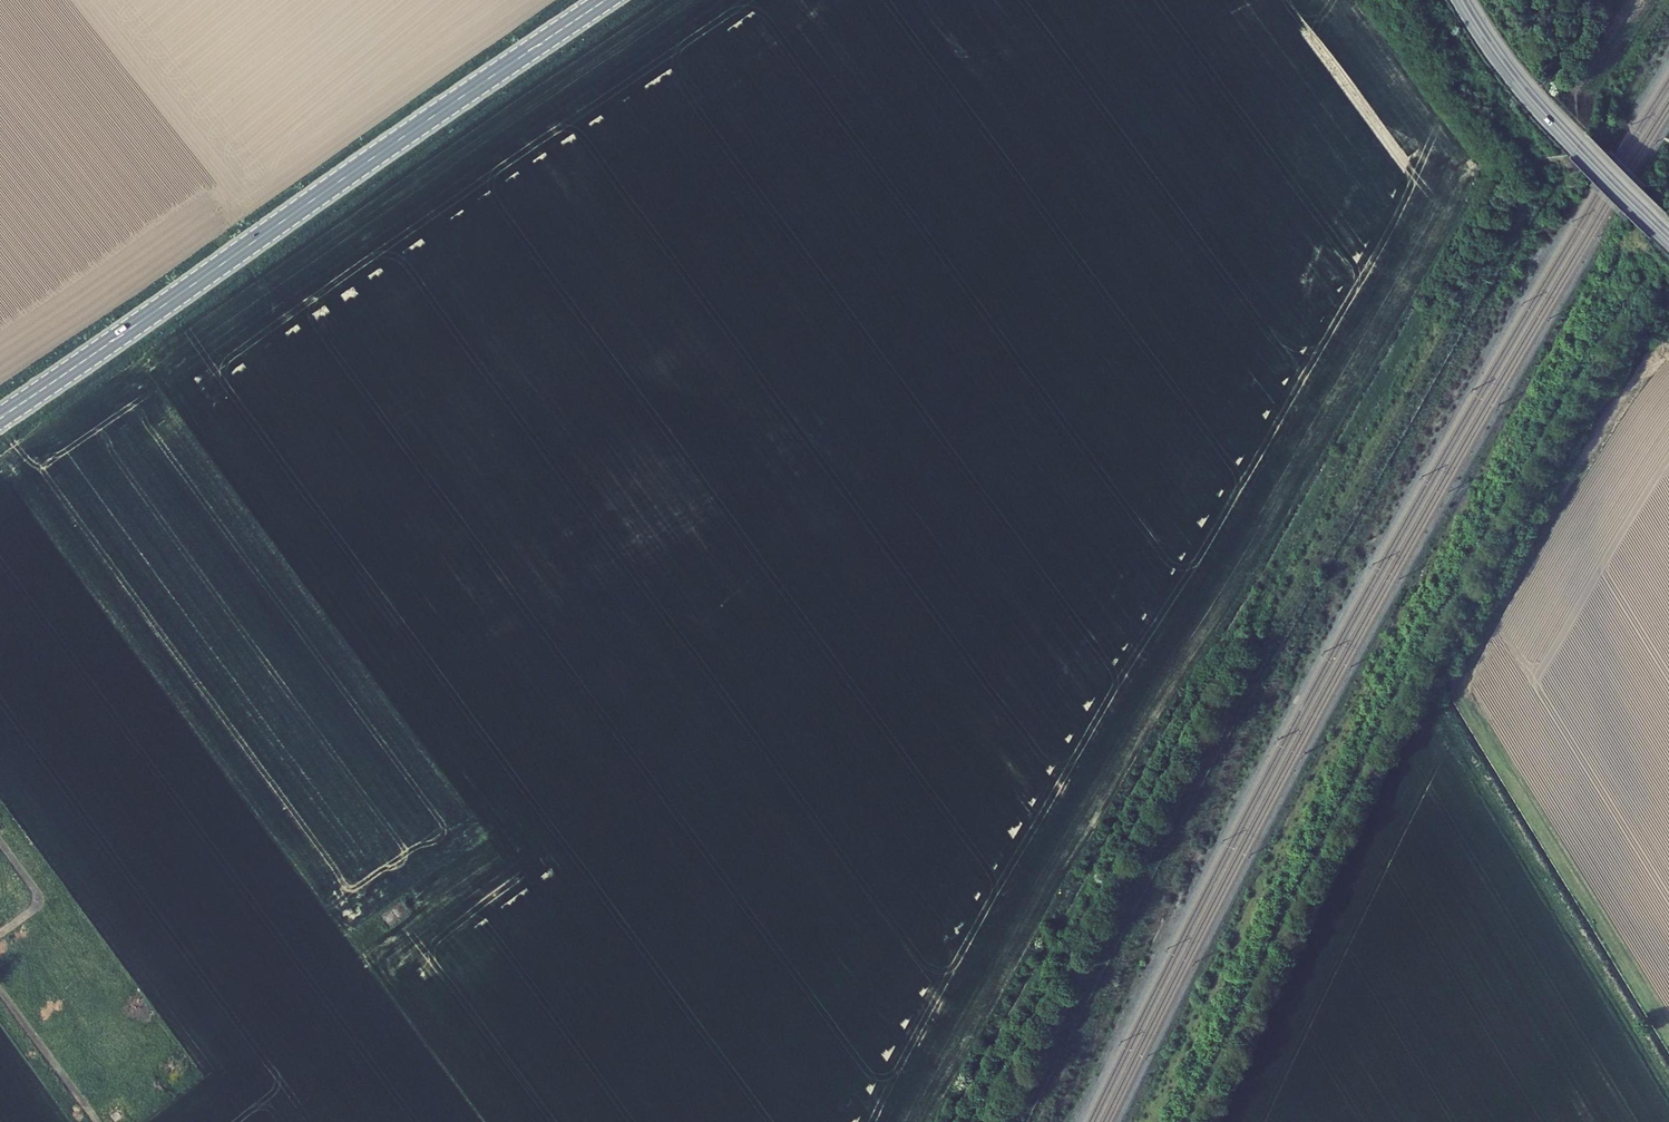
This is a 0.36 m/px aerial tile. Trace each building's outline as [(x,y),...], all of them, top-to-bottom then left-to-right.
[(10,895),(0,882),(0,902),(10,895)]
